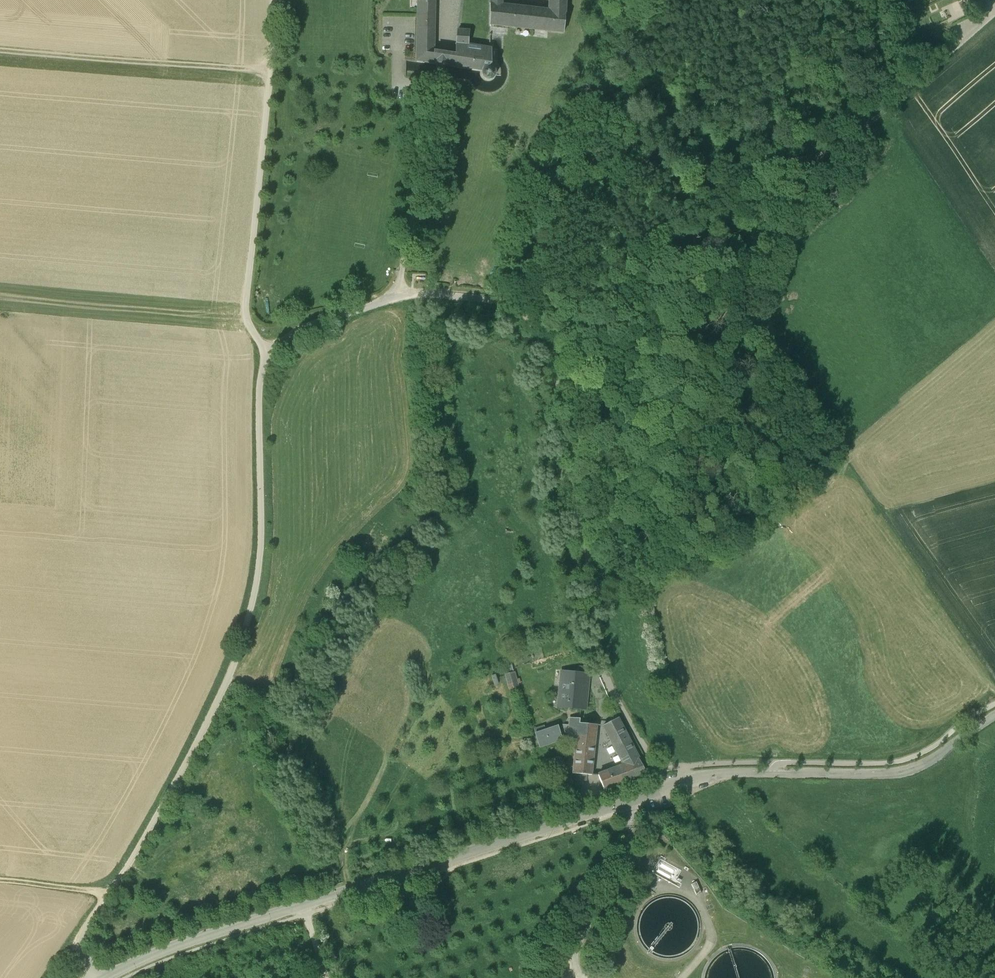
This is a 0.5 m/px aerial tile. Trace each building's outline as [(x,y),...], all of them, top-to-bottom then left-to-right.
[(490,68),(490,49),(468,45),(455,44),(454,55),(447,55),(437,54),(432,53),(433,28),(434,0),(418,0),(418,9),(417,28),(416,61),(435,64),(444,65),(481,71),(481,72),(481,73),(481,75),(481,76),(482,77),(483,78),(484,79),(485,80),(486,80),(487,81),(488,80),(490,80),(491,80),(492,79),(493,78),(493,77),(494,75),(494,74),(494,73),(494,72),(493,71),(493,70),(491,68),(490,68)] [(489,25),(501,26),(502,6),(502,0),(490,0),(489,25)] [(549,11),(566,12),(566,0),(550,0),(549,11)] [(533,30),(535,10),(502,6),(501,26),(533,30)] [(566,12),(549,11),(535,10),(533,30),(563,33),(566,12)] [(456,30),(455,44),(468,45),(469,31),(456,30)] [(517,671),(506,672),(509,688),(519,686),(517,671)] [(589,674),(561,671),(558,706),(585,709),(589,674)] [(580,718),(570,717),(568,738),(576,738),(578,722),(579,722),(580,718)] [(647,772),(618,717),(606,724),(607,733),(624,764),(599,773),(599,775),(604,788),(605,788),(647,772)] [(579,722),(578,722),(576,738),(574,772),(575,772),(574,779),(586,780),(587,773),(592,774),(596,724),(579,722)] [(557,726),(536,733),(540,745),(561,738),(557,726)] [(678,868),(662,857),(655,869),(670,879),(678,868)]
